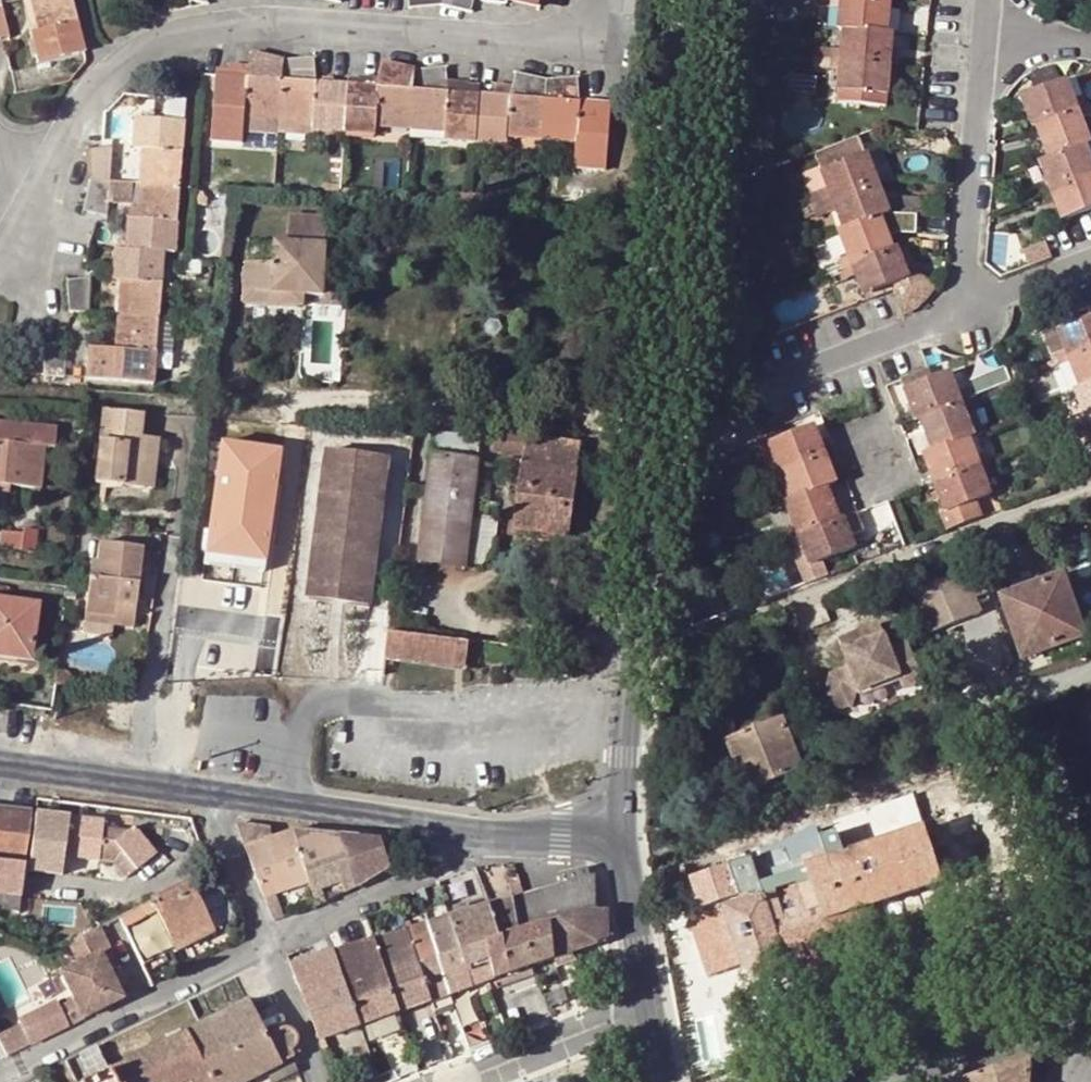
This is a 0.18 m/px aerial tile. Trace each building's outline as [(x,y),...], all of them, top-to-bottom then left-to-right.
[(70,0),(38,0),(41,13),(34,15),(37,25),(38,31),(29,33),(37,64),(82,51),(70,0)] [(34,15),(41,13),(38,0),(30,0),(34,15)] [(407,8),(439,4),(469,14),(472,0),(407,0),(407,8)] [(821,8),(829,9),(831,0),(822,0),(821,8)] [(839,29),(844,29),(889,34),(891,5),(886,4),(849,0),(831,0),(829,9),(841,10),(839,29)] [(889,34),(844,29),(842,51),(815,48),(814,58),(830,59),(892,66),(894,35),(889,34)] [(605,171),(610,105),(595,104),(579,103),(577,78),(546,82),(515,74),(512,85),(508,98),(490,96),(478,95),(448,93),(447,80),(445,68),(414,71),(383,63),(380,77),(377,88),(345,85),(329,84),(315,83),(314,58),(282,61),(252,53),(249,65),(246,78),(215,76),(211,142),(242,144),(243,115),(259,116),(260,108),(279,109),(299,110),(298,118),(313,119),(313,132),(374,136),(374,124),(390,126),(390,117),(410,119),(427,121),(428,128),(444,129),(443,141),(506,145),(506,133),(521,134),(521,128),(542,129),(560,130),(560,137),(576,138),(573,168),(605,171)] [(892,66),(830,59),(829,72),(840,72),(839,91),(889,96),(892,66)] [(246,78),(249,65),(238,64),(227,64),(226,68),(215,67),(215,76),(246,78)] [(356,79),(345,78),(345,85),(377,88),(380,77),(366,76),(356,75),(356,79)] [(447,80),(448,93),(478,95),(478,85),(466,83),(466,82),(458,81),(447,80)] [(1021,97),(1033,128),(1037,126),(1087,107),(1083,98),(1074,101),(1066,80),(1021,97)] [(502,84),(491,84),(490,96),(508,98),(512,85),(502,84)] [(1090,116),(1087,107),(1037,126),(1043,142),(1049,139),(1055,157),(1085,145),(1090,143),(1081,119),(1090,116)] [(260,108),(259,116),(278,117),(279,109),(260,108)] [(279,109),(278,117),(277,135),(313,137),(313,132),(313,119),(298,118),(299,110),(279,109)] [(374,124),(374,136),(373,141),(408,143),(410,127),(410,119),(390,117),(390,126),(374,124)] [(152,385),(152,372),(154,350),(162,252),(173,253),(183,122),(135,119),(133,150),(144,151),(143,160),(142,166),(150,167),(148,204),(140,203),(138,220),(128,219),(127,232),(126,242),(126,250),(114,249),(113,270),(112,281),(115,281),(122,281),(121,297),(130,297),(129,316),(127,333),(118,332),(117,342),(116,351),(90,348),(88,380),(152,385)] [(410,119),(410,127),(428,128),(427,121),(410,119)] [(541,136),(542,129),(521,128),(521,134),(541,136)] [(541,136),(560,137),(560,130),(542,129),(541,136)] [(864,157),(857,138),(814,156),(819,168),(829,193),(811,200),(809,200),(813,210),(879,185),(872,168),(867,155),(864,157)] [(1043,142),(1050,159),(1055,157),(1049,139),(1043,142)] [(1085,145),(1055,157),(1050,159),(1040,163),(1051,191),(1090,176),(1090,160),(1085,145)] [(108,183),(111,149),(86,150),(89,181),(82,212),(106,218),(107,203),(108,183)] [(150,167),(142,166),(141,184),(140,203),(148,204),(150,167)] [(880,166),(872,168),(879,185),(886,182),(880,166)] [(801,176),(811,200),(829,193),(819,168),(801,176)] [(1051,191),(1062,219),(1090,208),(1090,176),(1051,191)] [(108,183),(107,203),(128,204),(129,184),(108,183)] [(141,184),(129,184),(128,204),(128,219),(138,220),(140,203),(141,184)] [(324,184),(324,196),(337,196),(338,189),(338,185),(324,184)] [(880,216),(890,213),(879,185),(813,210),(816,219),(836,211),(844,231),(874,219),(880,216)] [(338,189),(337,196),(348,197),(352,197),(352,189),(338,189)] [(207,193),(195,193),(194,205),(206,206),(207,193)] [(460,193),(459,203),(470,203),(471,194),(460,193)] [(470,203),(480,204),(481,194),(471,194),(470,203)] [(888,235),(880,216),(874,219),(881,237),(888,235)] [(243,264),(242,292),(303,295),(320,296),(322,296),(323,278),(325,246),(326,219),(289,217),(288,245),(274,245),(273,266),(243,264)] [(874,219),(844,231),(838,233),(848,256),(837,260),(841,269),(893,249),(888,235),(881,237),(874,219)] [(126,250),(126,242),(115,241),(114,249),(126,250)] [(1042,254),(1039,246),(1027,250),(1030,258),(1042,254)] [(862,296),(864,295),(908,277),(897,247),(893,249),(841,269),(846,280),(855,276),(862,296)] [(846,280),(841,269),(830,274),(835,284),(846,280)] [(864,295),(865,300),(894,290),(902,310),(908,308),(914,304),(921,299),(926,295),(930,290),(933,285),(908,277),(864,295)] [(343,280),(323,278),(322,296),(320,296),(320,305),(341,307),(343,280)] [(86,313),(89,280),(65,281),(69,312),(86,313)] [(119,316),(129,316),(130,297),(121,297),(122,281),(115,281),(111,315),(119,316)] [(242,292),(241,304),(302,307),(303,295),(242,292)] [(119,316),(118,332),(127,333),(129,316),(119,316)] [(169,319),(157,318),(154,350),(167,351),(169,319)] [(1060,363),(1090,350),(1090,318),(1058,331),(1065,349),(1056,352),(1060,363)] [(1051,354),(1056,352),(1065,349),(1058,331),(1045,336),(1051,354)] [(66,343),(40,345),(44,376),(64,378),(66,343)] [(1060,363),(1064,373),(1074,369),(1081,388),(1090,384),(1090,350),(1060,363)] [(1060,363),(1052,366),(1056,377),(1064,373),(1060,363)] [(1064,373),(1071,391),(1075,390),(1081,388),(1074,369),(1064,373)] [(917,420),(921,419),(971,400),(967,389),(958,393),(950,372),(905,389),(917,420)] [(1081,388),(1075,390),(1085,415),(1075,418),(1079,427),(1090,423),(1090,384),(1081,388)] [(975,385),(967,389),(971,400),(979,396),(975,385)] [(940,450),(970,438),(974,436),(965,411),(974,408),(982,405),(979,396),(971,400),(921,419),(926,433),(932,430),(940,450)] [(731,400),(717,405),(722,418),(736,413),(731,400)] [(965,411),(974,436),(985,432),(974,408),(965,411)] [(141,414),(101,411),(98,444),(97,460),(95,484),(142,488),(144,464),(136,463),(139,439),(141,414)] [(1079,427),(1083,437),(1090,434),(1090,423),(1079,427)] [(767,465),(770,474),(826,454),(824,448),(820,437),(815,424),(769,442),(767,440),(756,444),(764,466),(767,465)] [(499,425),(495,455),(523,459),(526,439),(527,428),(499,425)] [(926,433),(933,452),(940,450),(932,430),(926,433)] [(820,437),(824,448),(833,445),(829,434),(820,437)] [(747,448),(756,444),(754,436),(744,440),(747,448)] [(436,437),(434,456),(476,461),(479,442),(436,437)] [(925,455),(936,482),(990,461),(986,452),(977,456),(970,438),(940,450),(933,452),(925,455)] [(156,441),(139,439),(136,463),(144,464),(142,488),(152,489),(156,441)] [(581,446),(539,440),(526,439),(523,459),(523,464),(521,464),(512,530),(537,534),(538,522),(572,528),(580,472),(577,472),(581,446)] [(229,440),(209,563),(274,573),(293,450),(229,440)] [(9,486),(39,489),(43,448),(1,445),(1,451),(0,451),(0,485),(9,486)] [(322,450),(305,580),(314,581),(313,585),(362,591),(363,587),(372,588),(388,458),(322,450)] [(826,454),(770,474),(774,484),(783,480),(791,500),(823,488),(827,486),(837,482),(826,454)] [(476,461),(434,456),(431,455),(423,521),(470,527),(472,515),(479,461),(476,461)] [(990,461),(936,482),(947,510),(940,512),(948,531),(983,517),(976,501),(993,494),(985,474),(994,470),(990,461)] [(9,486),(0,485),(0,493),(8,494),(9,486)] [(834,503),(827,486),(823,488),(829,505),(834,503)] [(823,488),(791,500),(785,502),(795,525),(784,530),(788,539),(839,519),(834,503),(829,505),(823,488)] [(472,515),(470,527),(466,563),(479,564),(483,562),(488,557),(491,553),(493,545),(496,518),(472,515)] [(839,519),(788,539),(792,549),(802,545),(810,565),(856,547),(845,517),(839,519)] [(466,563),(470,527),(423,521),(417,565),(465,570),(466,563)] [(570,539),(572,528),(538,522),(537,534),(570,539)] [(35,526),(23,525),(22,538),(0,534),(0,549),(33,553),(35,526)] [(45,528),(35,526),(33,553),(42,554),(44,541),(45,528)] [(89,562),(83,617),(113,620),(114,607),(134,610),(139,571),(141,552),(141,549),(97,545),(95,564),(89,562)] [(149,553),(141,552),(139,571),(147,571),(149,553)] [(986,607),(971,573),(924,594),(939,628),(986,607)] [(1021,660),(1049,651),(1085,640),(1064,575),(999,596),(1021,660)] [(314,581),(305,580),(303,598),(370,607),(372,588),(363,587),(362,591),(313,585),(314,581)] [(4,652),(3,657),(30,661),(36,605),(0,601),(0,652),(4,652)] [(113,620),(83,617),(82,625),(85,625),(85,633),(97,635),(98,626),(132,630),(134,610),(114,607),(113,620)] [(838,715),(931,688),(917,639),(897,645),(891,623),(844,636),(853,666),(826,674),(838,715)] [(456,643),(386,634),(383,662),(397,664),(452,672),(456,643)] [(468,645),(456,643),(452,672),(463,673),(468,645)] [(383,662),(382,670),(397,672),(397,664),(383,662)] [(727,741),(737,769),(753,763),(762,786),(804,770),(784,720),(727,741)] [(753,763),(737,769),(745,792),(762,786),(753,763)] [(23,862),(30,813),(0,810),(0,859),(23,862)] [(103,822),(35,813),(32,840),(64,844),(63,857),(114,863),(125,878),(154,854),(132,828),(126,832),(101,828),(103,822)] [(311,882),(293,830),(271,838),(271,827),(236,822),(265,898),(311,882)] [(757,872),(751,857),(726,865),(738,903),(690,919),(707,976),(744,964),(747,969),(751,974),(755,977),(761,979),(766,980),(771,980),(789,973),(868,948),(854,911),(866,908),(942,883),(924,829),(844,854),(841,845),(825,849),(810,855),(804,840),(776,849),(765,853),(761,854),(766,869),(757,872)] [(358,886),(340,836),(293,830),(311,882),(319,905),(358,886)] [(821,839),(825,849),(841,845),(837,834),(821,839)] [(381,841),(340,836),(358,886),(360,885),(390,868),(381,841)] [(763,846),(765,853),(776,849),(774,843),(763,846)] [(761,854),(751,857),(757,872),(766,869),(761,854)] [(14,925),(22,865),(0,862),(0,919),(14,925)] [(589,875),(587,867),(558,874),(559,883),(549,886),(542,888),(552,922),(566,918),(597,909),(595,874),(589,875)] [(149,900),(118,915),(146,971),(164,963),(161,956),(237,919),(212,869),(149,900)] [(509,898),(522,931),(536,927),(552,922),(542,888),(530,892),(521,894),(509,898)] [(500,901),(488,904),(501,938),(522,931),(509,898),(500,901)] [(661,901),(662,908),(675,905),(673,898),(661,901)] [(489,981),(493,990),(538,974),(535,964),(522,931),(501,938),(488,904),(477,908),(468,910),(485,943),(461,951),(474,986),(489,981)] [(571,951),(609,939),(607,910),(597,909),(566,918),(571,951)] [(460,913),(448,916),(461,951),(485,943),(468,910),(460,913)] [(448,916),(426,923),(451,995),(474,986),(461,951),(448,916)] [(553,957),(558,968),(576,961),(571,951),(566,918),(552,922),(536,927),(549,959),(553,957)] [(432,1001),(435,1010),(454,1003),(451,995),(426,923),(406,930),(432,1001)] [(522,931),(535,964),(549,959),(536,927),(522,931)] [(100,928),(66,946),(76,966),(60,974),(81,1018),(121,1000),(108,972),(119,967),(100,928)] [(399,1013),(432,1001),(406,930),(374,939),(399,1013)] [(661,940),(663,950),(678,947),(676,937),(661,940)] [(335,951),(360,1026),(399,1013),(374,939),(335,951)] [(287,957),(322,1040),(360,1026),(335,951),(303,961),(299,951),(287,957)] [(294,1058),(291,1050),(293,1049),(295,1045),(296,1040),(295,1036),(293,1033),(290,1031),(287,1029),(282,1029),(278,1030),(276,1032),(274,1033),(272,1036),(268,1039),(246,997),(106,1068),(113,1081),(246,1081),(294,1058)] [(56,1003),(15,1022),(25,1043),(66,1024),(56,1003)] [(0,1029),(0,1050),(2,1054),(25,1043),(15,1022),(0,1029)] [(966,1081),(1029,1081),(1030,1056),(966,1079),(966,1081)] [(106,1068),(79,1081),(113,1081),(106,1068)]
